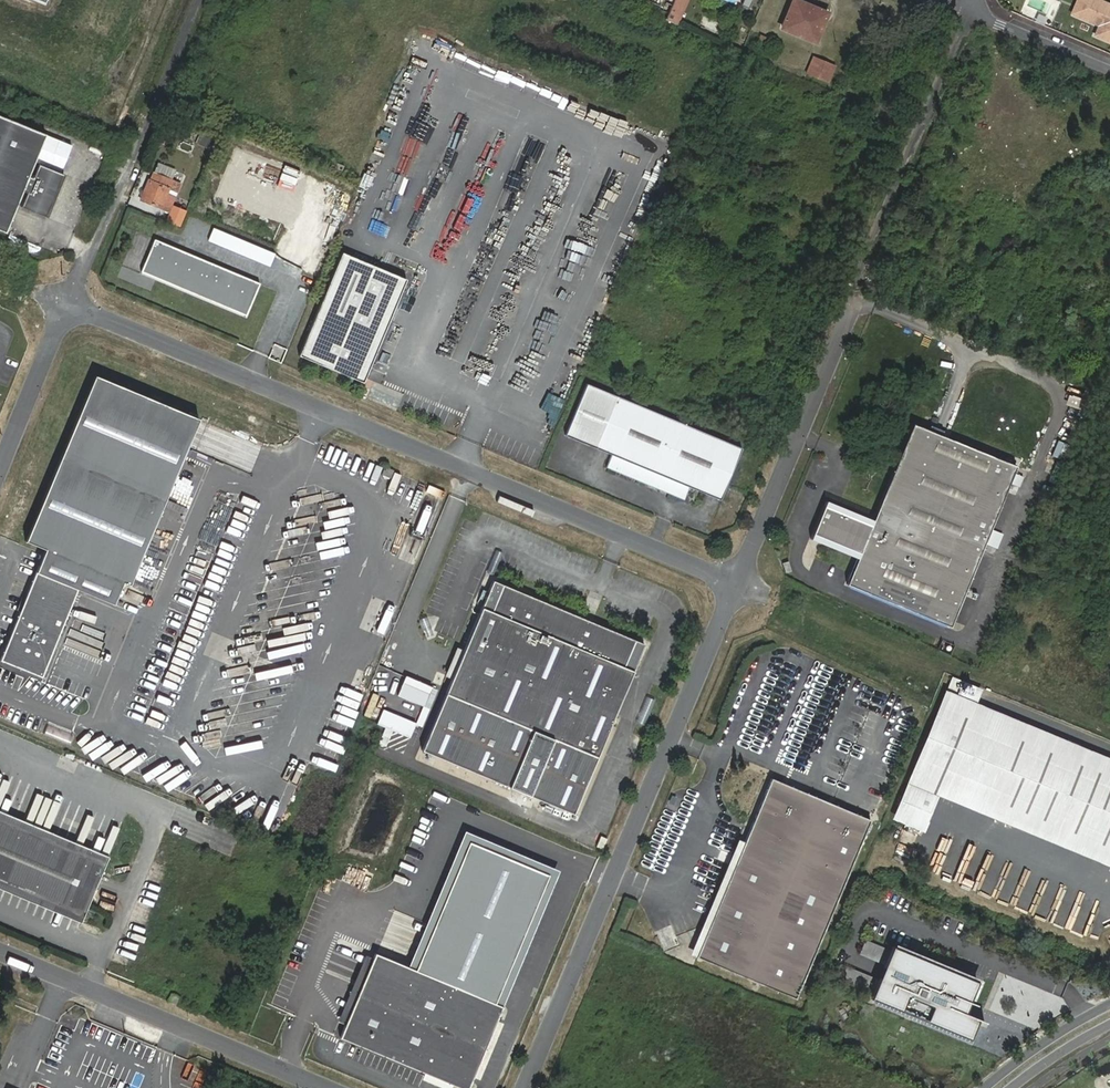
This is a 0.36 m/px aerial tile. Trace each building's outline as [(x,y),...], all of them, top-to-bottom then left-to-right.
[(671,19),(685,25),(690,28),(701,0),(678,0),(671,19)] [(1103,0),(1077,0),(1070,15),(1097,27),(1093,36),(1109,43),(1109,3),(1103,0)] [(796,5),(784,33),(814,46),(826,18),(796,5)] [(811,76),(822,80),(828,67),(817,62),(811,76)] [(45,135),(0,116),(0,230),(5,232),(22,191),(26,192),(20,206),(47,217),(64,174),(38,164),(32,177),(28,176),(45,135)] [(289,196),(299,172),(284,166),(274,190),(289,196)] [(149,180),(141,199),(163,208),(171,189),(149,180)] [(268,266),(274,253),(211,228),(206,241),(268,266)] [(123,265),(139,271),(152,238),(135,232),(123,265)] [(14,236),(11,242),(39,254),(41,249),(14,236)] [(259,283),(155,240),(141,272),(245,315),(259,283)] [(407,278),(343,252),(299,356),(364,382),(407,278)] [(280,360),(286,350),(278,346),(272,355),(280,360)] [(0,650),(0,663),(38,679),(75,589),(111,603),(120,581),(126,584),(195,418),(90,375),(21,542),(41,551),(0,650)] [(589,451),(611,398),(590,389),(567,442),(589,451)] [(600,469),(663,496),(679,488),(708,500),(731,449),(611,398),(589,451),(605,458),(600,469)] [(1016,466),(913,424),(871,528),(858,522),(846,551),(859,556),(847,585),(950,627),(1016,466)] [(386,477),(389,469),(380,465),(375,472),(386,477)] [(679,488),(663,496),(674,501),(679,488)] [(846,551),(858,522),(824,509),(813,537),(846,551)] [(495,581),(484,607),(494,611),(505,585),(495,581)] [(635,640),(505,585),(494,611),(484,607),(423,749),(576,813),(635,671),(625,667),(635,640)] [(646,645),(635,640),(625,667),(635,671),(646,645)] [(395,696),(428,709),(436,689),(404,675),(395,696)] [(944,690),(891,819),(923,832),(938,797),(1109,867),(1109,758),(944,690)] [(381,709),(376,724),(409,736),(415,722),(381,709)] [(864,820),(770,780),(697,957),(791,996),(864,820)] [(103,866),(106,859),(0,815),(0,823),(103,866)] [(0,823),(0,883),(82,917),(103,866),(0,823)] [(472,843),(418,972),(497,1005),(551,876),(472,843)] [(968,1003),(977,982),(892,947),(870,999),(969,1041),(978,1020),(968,1016),(964,1014),(968,1003)] [(372,954),(337,1038),(457,1087),(465,1087),(500,1007),(497,1005),(418,972),(372,954)] [(839,963),(833,978),(866,991),(872,977),(839,963)] [(1058,998),(1004,976),(985,1024),(1020,1038),(1025,1025),(1044,1033),(1058,998)] [(968,1016),(972,1005),(968,1003),(964,1014),(968,1016)] [(803,1037),(809,1025),(801,1022),(796,1033),(803,1037)]
